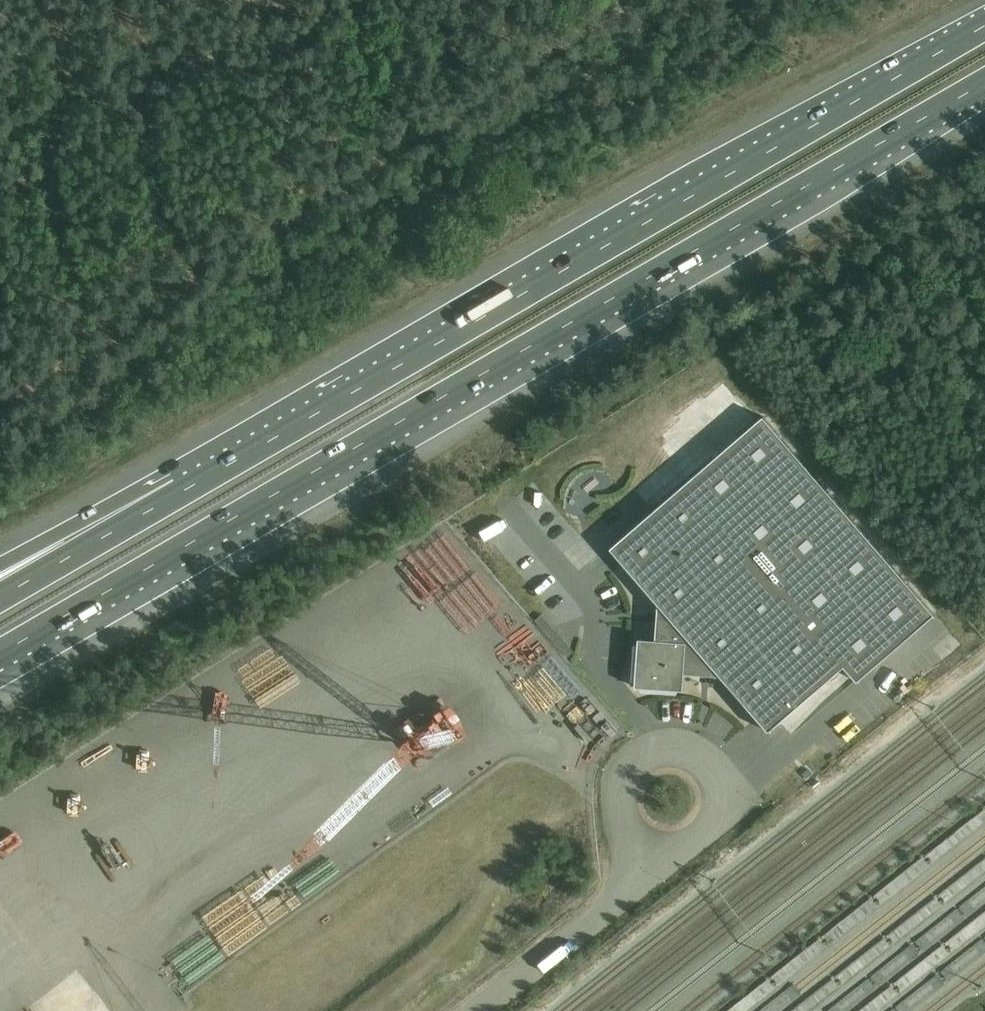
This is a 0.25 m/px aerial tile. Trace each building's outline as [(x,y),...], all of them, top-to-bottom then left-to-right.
[(659,604),(657,625),(656,640),(639,639),(635,687),(683,690),(684,673),(720,675),(769,731),(844,666),(858,681),(935,614),(763,416),(610,548),(659,604)] [(911,666),(898,676),(911,694),(924,685),(911,666)]
